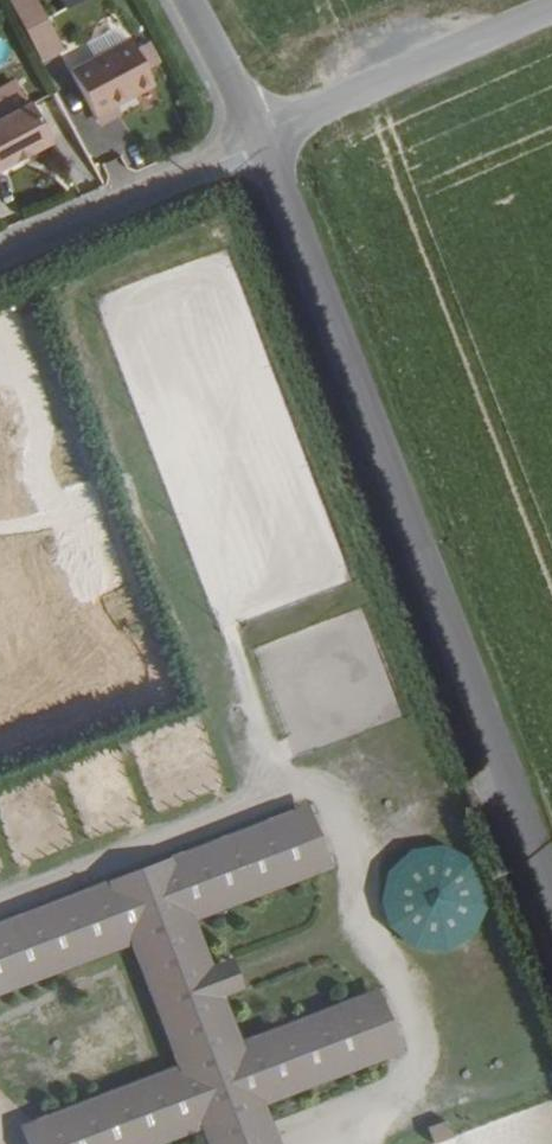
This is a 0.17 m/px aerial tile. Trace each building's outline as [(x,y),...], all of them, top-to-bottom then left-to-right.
[(64,51),(37,0),(22,0),(11,6),(42,63),(64,51)] [(157,88),(133,44),(74,75),(95,114),(111,106),(114,112),(157,88)] [(111,106),(95,114),(98,120),(114,112),(111,106)] [(32,107),(0,124),(0,173),(52,145),(32,107)] [(334,867),(310,805),(291,812),(314,874),(334,867)] [(385,1059),(361,997),(239,1043),(193,921),(314,874),(291,812),(0,922),(0,995),(126,947),(172,1068),(35,1121),(44,1143),(162,1143),(196,1131),(263,1106),(385,1059)] [(389,924),(398,938),(411,948),(426,954),(444,954),(461,948),(476,937),(485,921),(489,904),(486,886),(477,870),(464,858),(447,851),(430,850),(415,855),(401,864),(391,876),(385,892),(384,908),(389,924)] [(361,997),(385,1059),(404,1052),(380,990),(361,997)] [(277,1142),(263,1106),(196,1131),(201,1143),(272,1143),(277,1142)] [(35,1121),(15,1128),(21,1143),(44,1143),(35,1121)] [(429,1128),(434,1143),(436,1143),(456,1138),(451,1122),(429,1128)]
